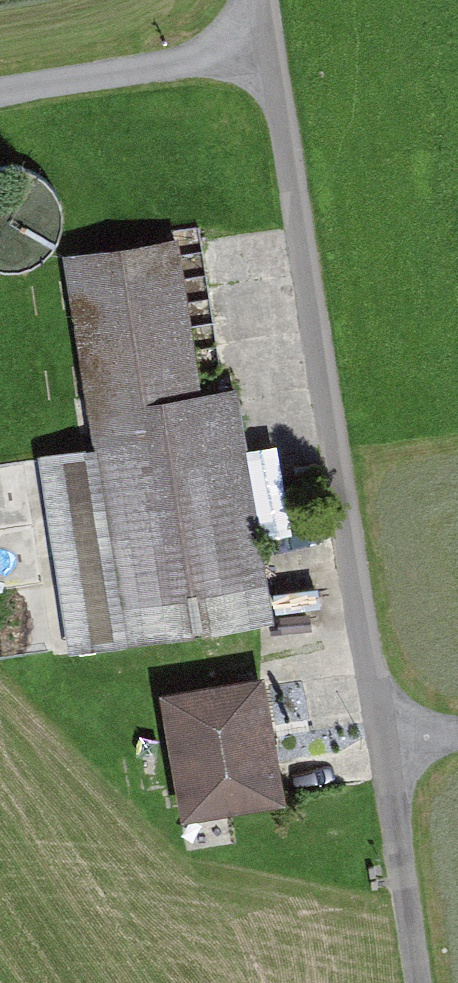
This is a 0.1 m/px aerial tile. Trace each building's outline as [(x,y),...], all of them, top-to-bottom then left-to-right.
[(202,237),(75,255),(103,447),(51,454),(79,649),(275,621),(241,390),(225,392),(202,237)] [(278,677),(175,693),(194,819),(298,803),(278,677)]
